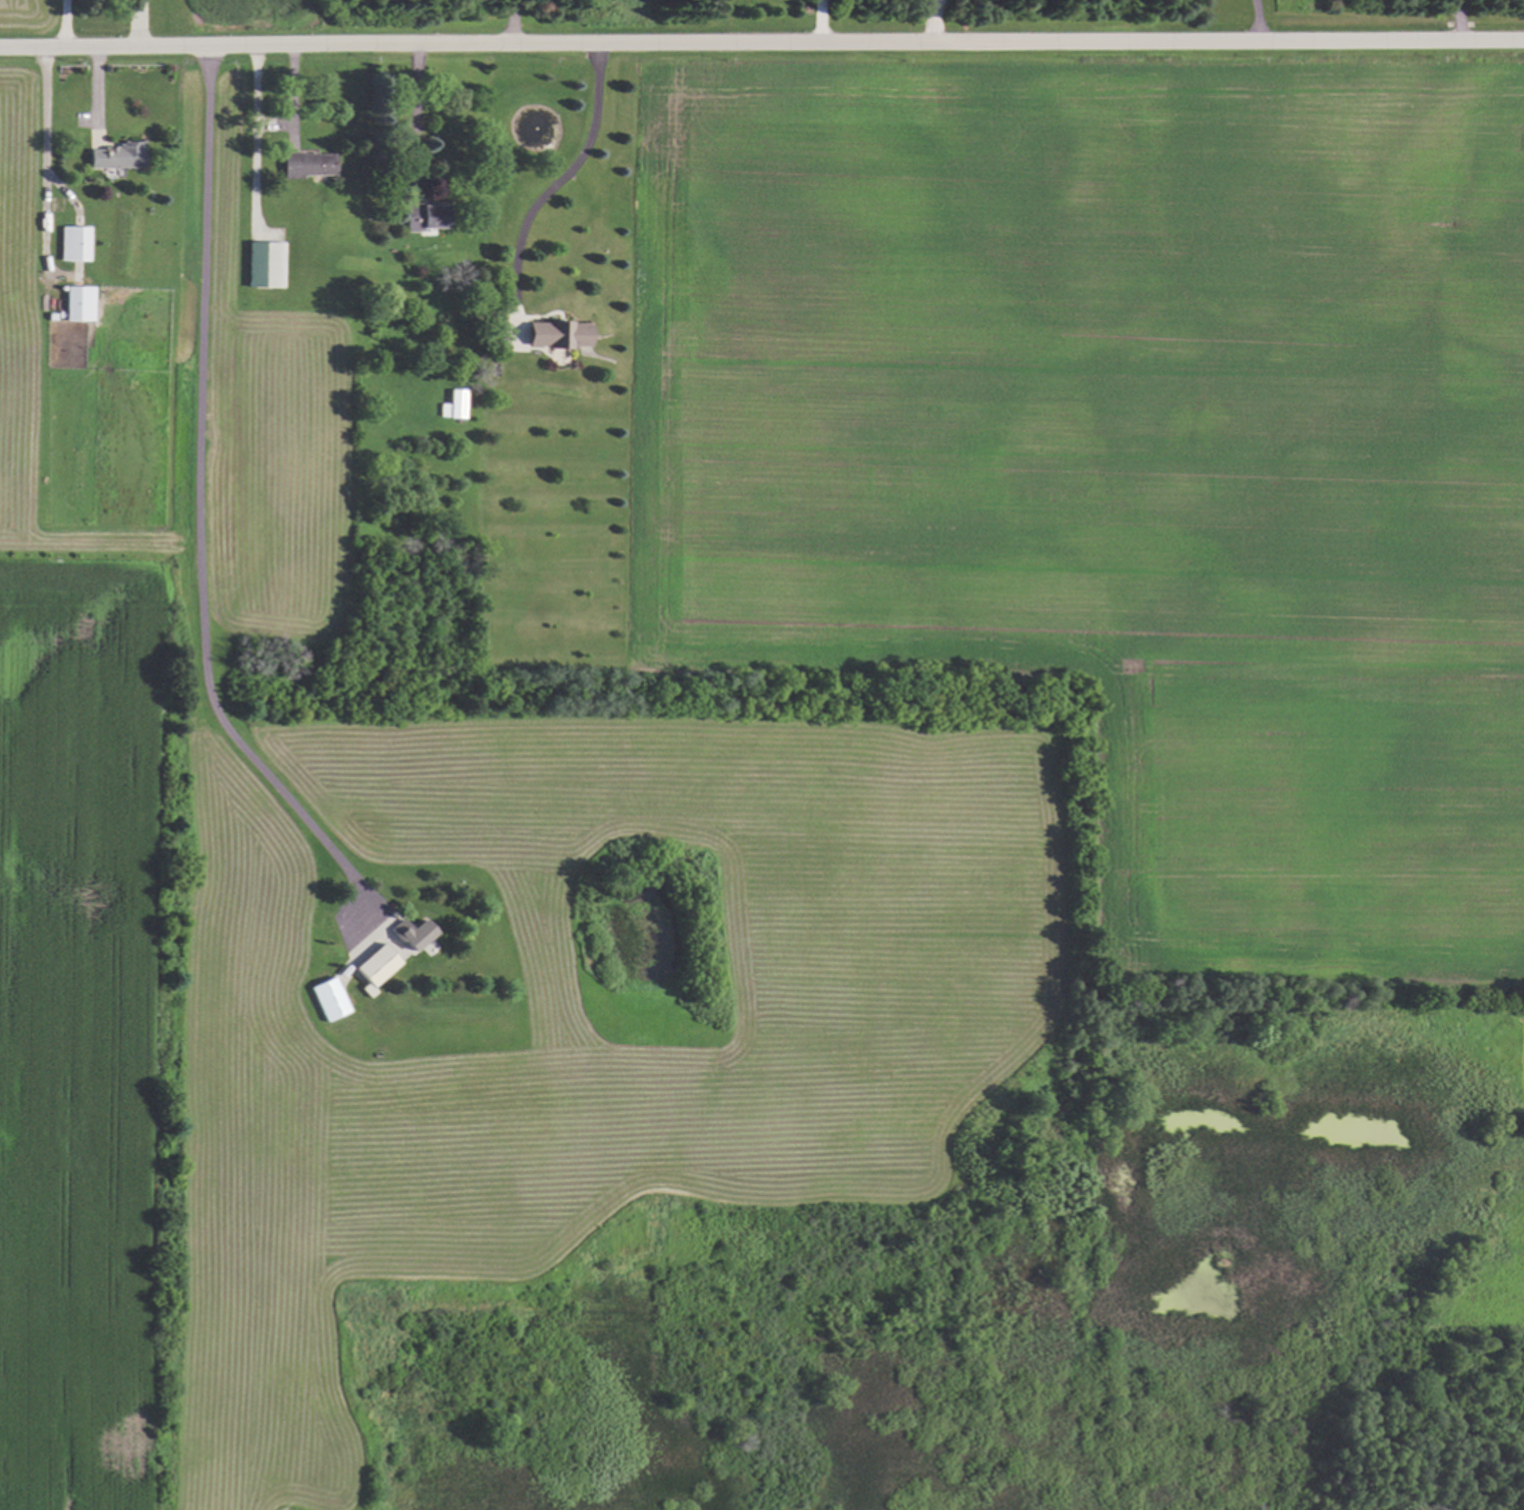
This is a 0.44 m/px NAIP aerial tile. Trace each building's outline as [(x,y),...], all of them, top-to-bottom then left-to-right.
[(88,149),(88,168),(141,167),(141,144),(100,145),(101,149),(88,149)] [(282,177),(336,175),(335,151),(281,153),(282,177)] [(405,230),(447,228),(446,205),(420,206),(420,210),(404,211),(405,230)] [(88,227),(59,226),(58,260),(87,260),(88,227)] [(282,242),(247,241),(246,287),(282,287),(282,242)] [(64,320),(92,320),(93,286),(64,286),(64,320)] [(589,322),(526,321),(526,346),(589,348),(589,322)] [(447,418),(464,418),(465,389),(449,389),(449,404),(439,403),(439,416),(447,416),(447,418)] [(353,966),(366,981),(359,987),(365,993),(399,963),(380,941),(353,966)] [(308,986),(324,1022),(349,1011),(332,975),(308,986)]
